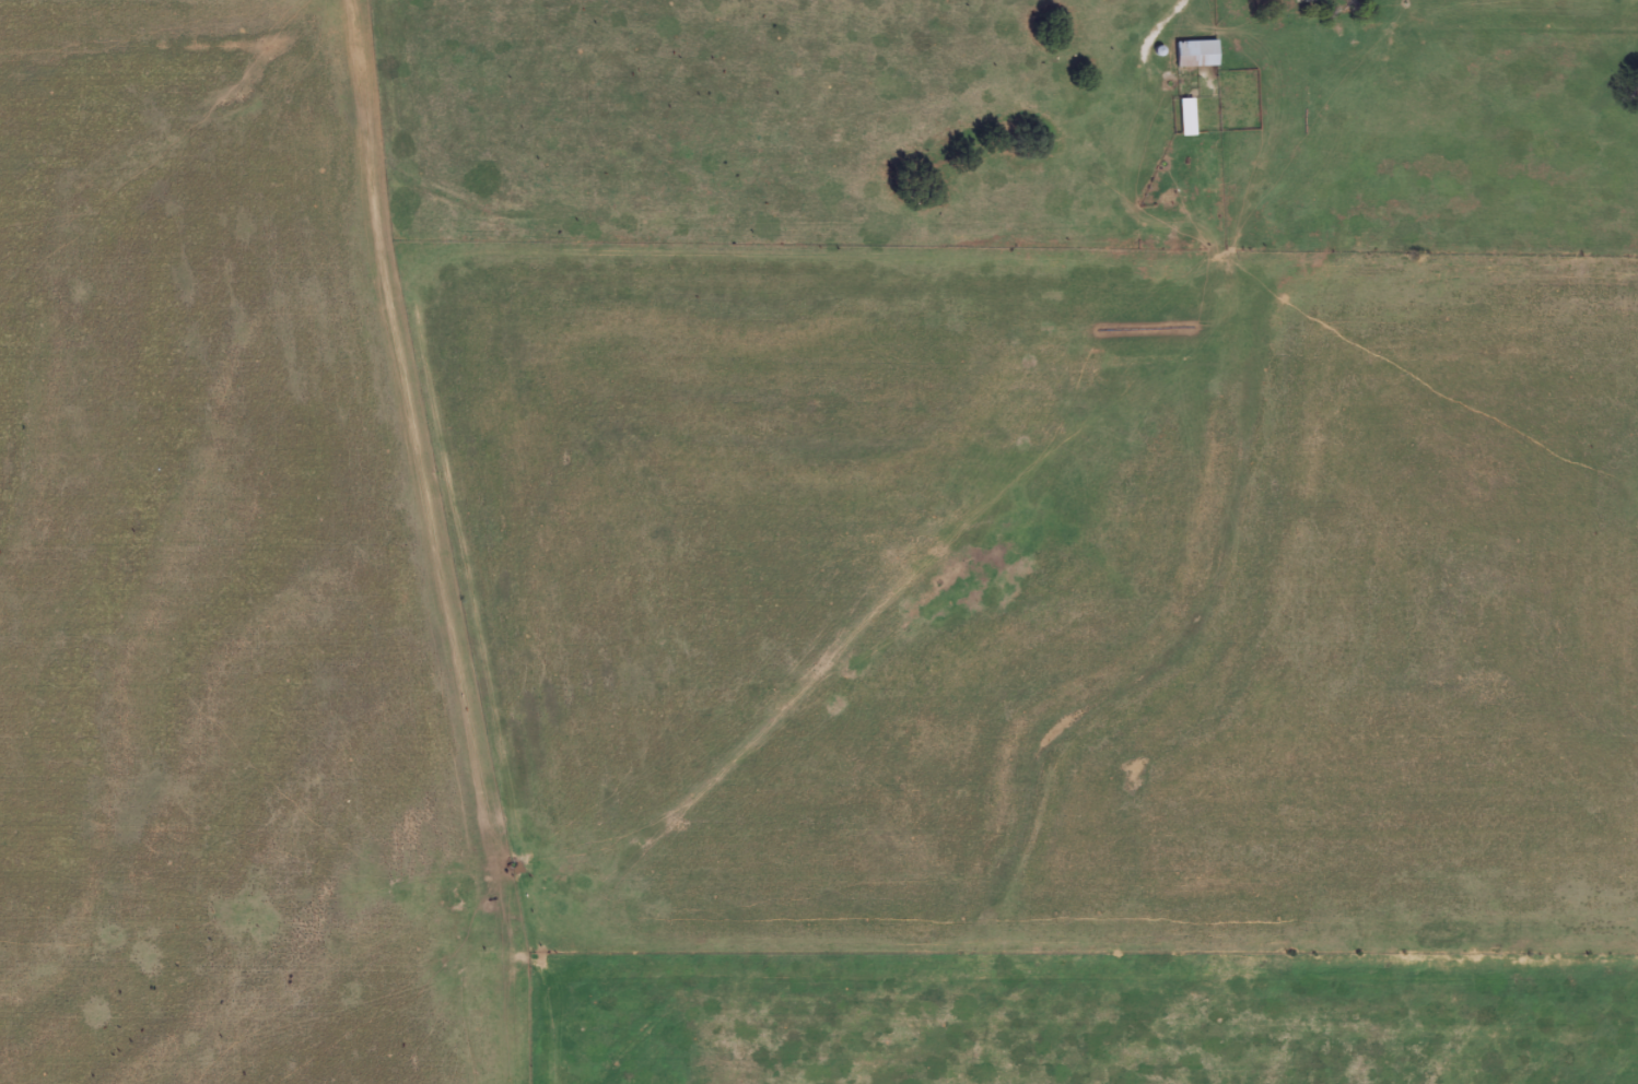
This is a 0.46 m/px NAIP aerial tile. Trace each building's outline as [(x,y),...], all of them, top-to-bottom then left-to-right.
[(1220,67),(1220,42),(1178,42),(1178,67),(1220,67)] [(1182,100),(1183,137),(1197,137),(1196,100),(1182,100)]
